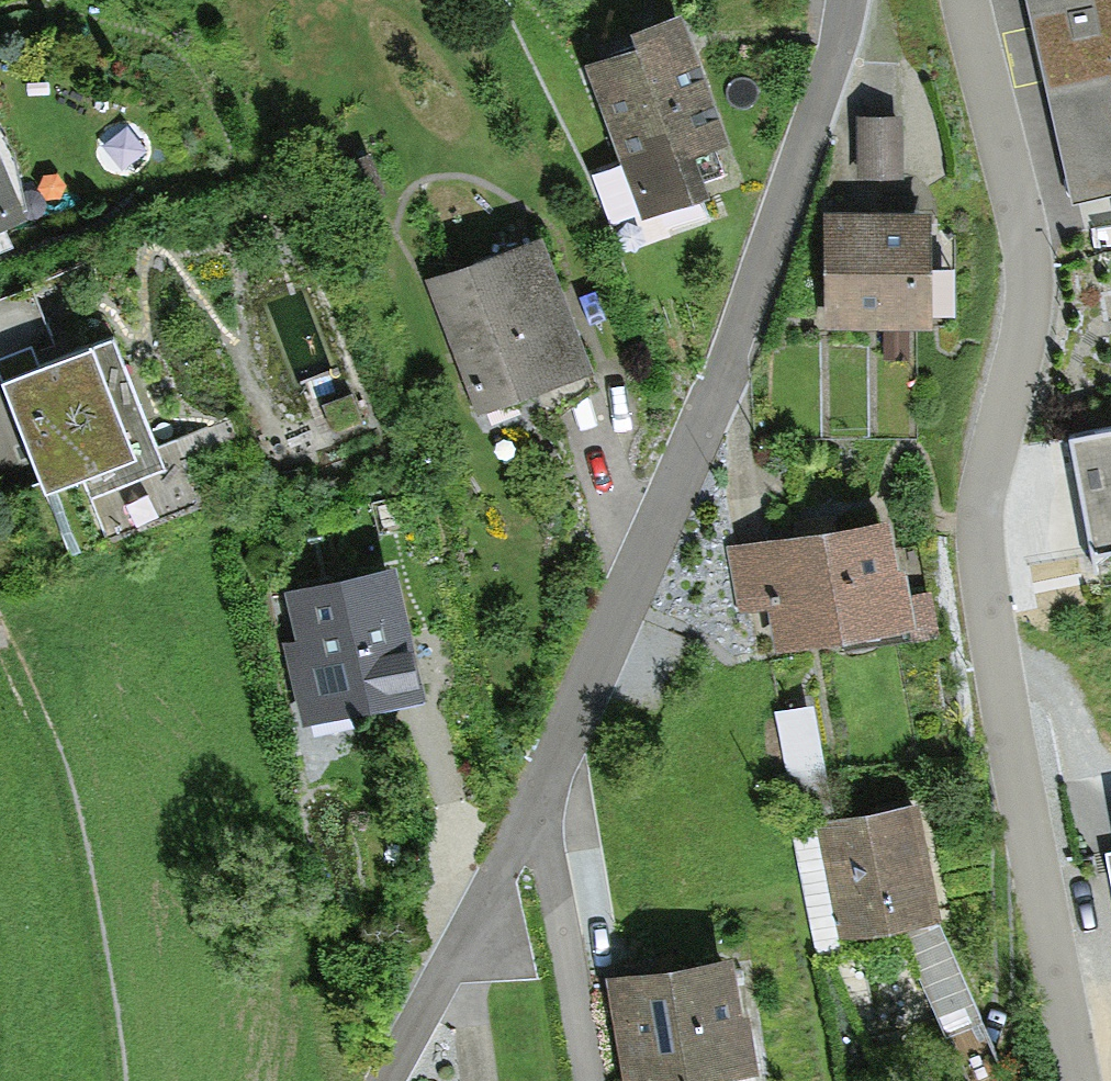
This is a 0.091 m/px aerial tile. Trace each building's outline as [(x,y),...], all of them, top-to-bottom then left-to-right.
[(1081,217),(1110,210),(1110,0),(1029,0),(1081,217)] [(670,31),(581,62),(636,214),(691,194),(672,140),(705,128),(670,31)] [(888,120),(847,122),(850,172),(891,171),(888,120)] [(344,197),(373,183),(359,155),(330,168),(344,197)] [(15,212),(0,180),(0,219),(15,212)] [(912,215),(822,218),(825,319),(940,315),(939,279),(914,280),(912,215)] [(579,380),(523,235),(432,270),(487,415),(579,380)] [(66,546),(106,530),(89,487),(156,460),(103,329),(55,349),(29,286),(0,298),(0,382),(66,546)] [(322,430),(355,417),(335,365),(302,378),(322,430)] [(1068,439),(1086,553),(1110,549),(1110,432),(1068,439)] [(880,530),(738,556),(747,608),(778,602),(786,648),(898,628),(880,530)] [(407,698),(382,574),(285,592),(309,717),(407,698)] [(803,725),(765,735),(786,817),(824,807),(803,725)] [(914,809),(810,830),(834,948),(938,927),(914,809)] [(630,1080),(690,1080),(740,1070),(717,963),(610,985),(630,1080)]
